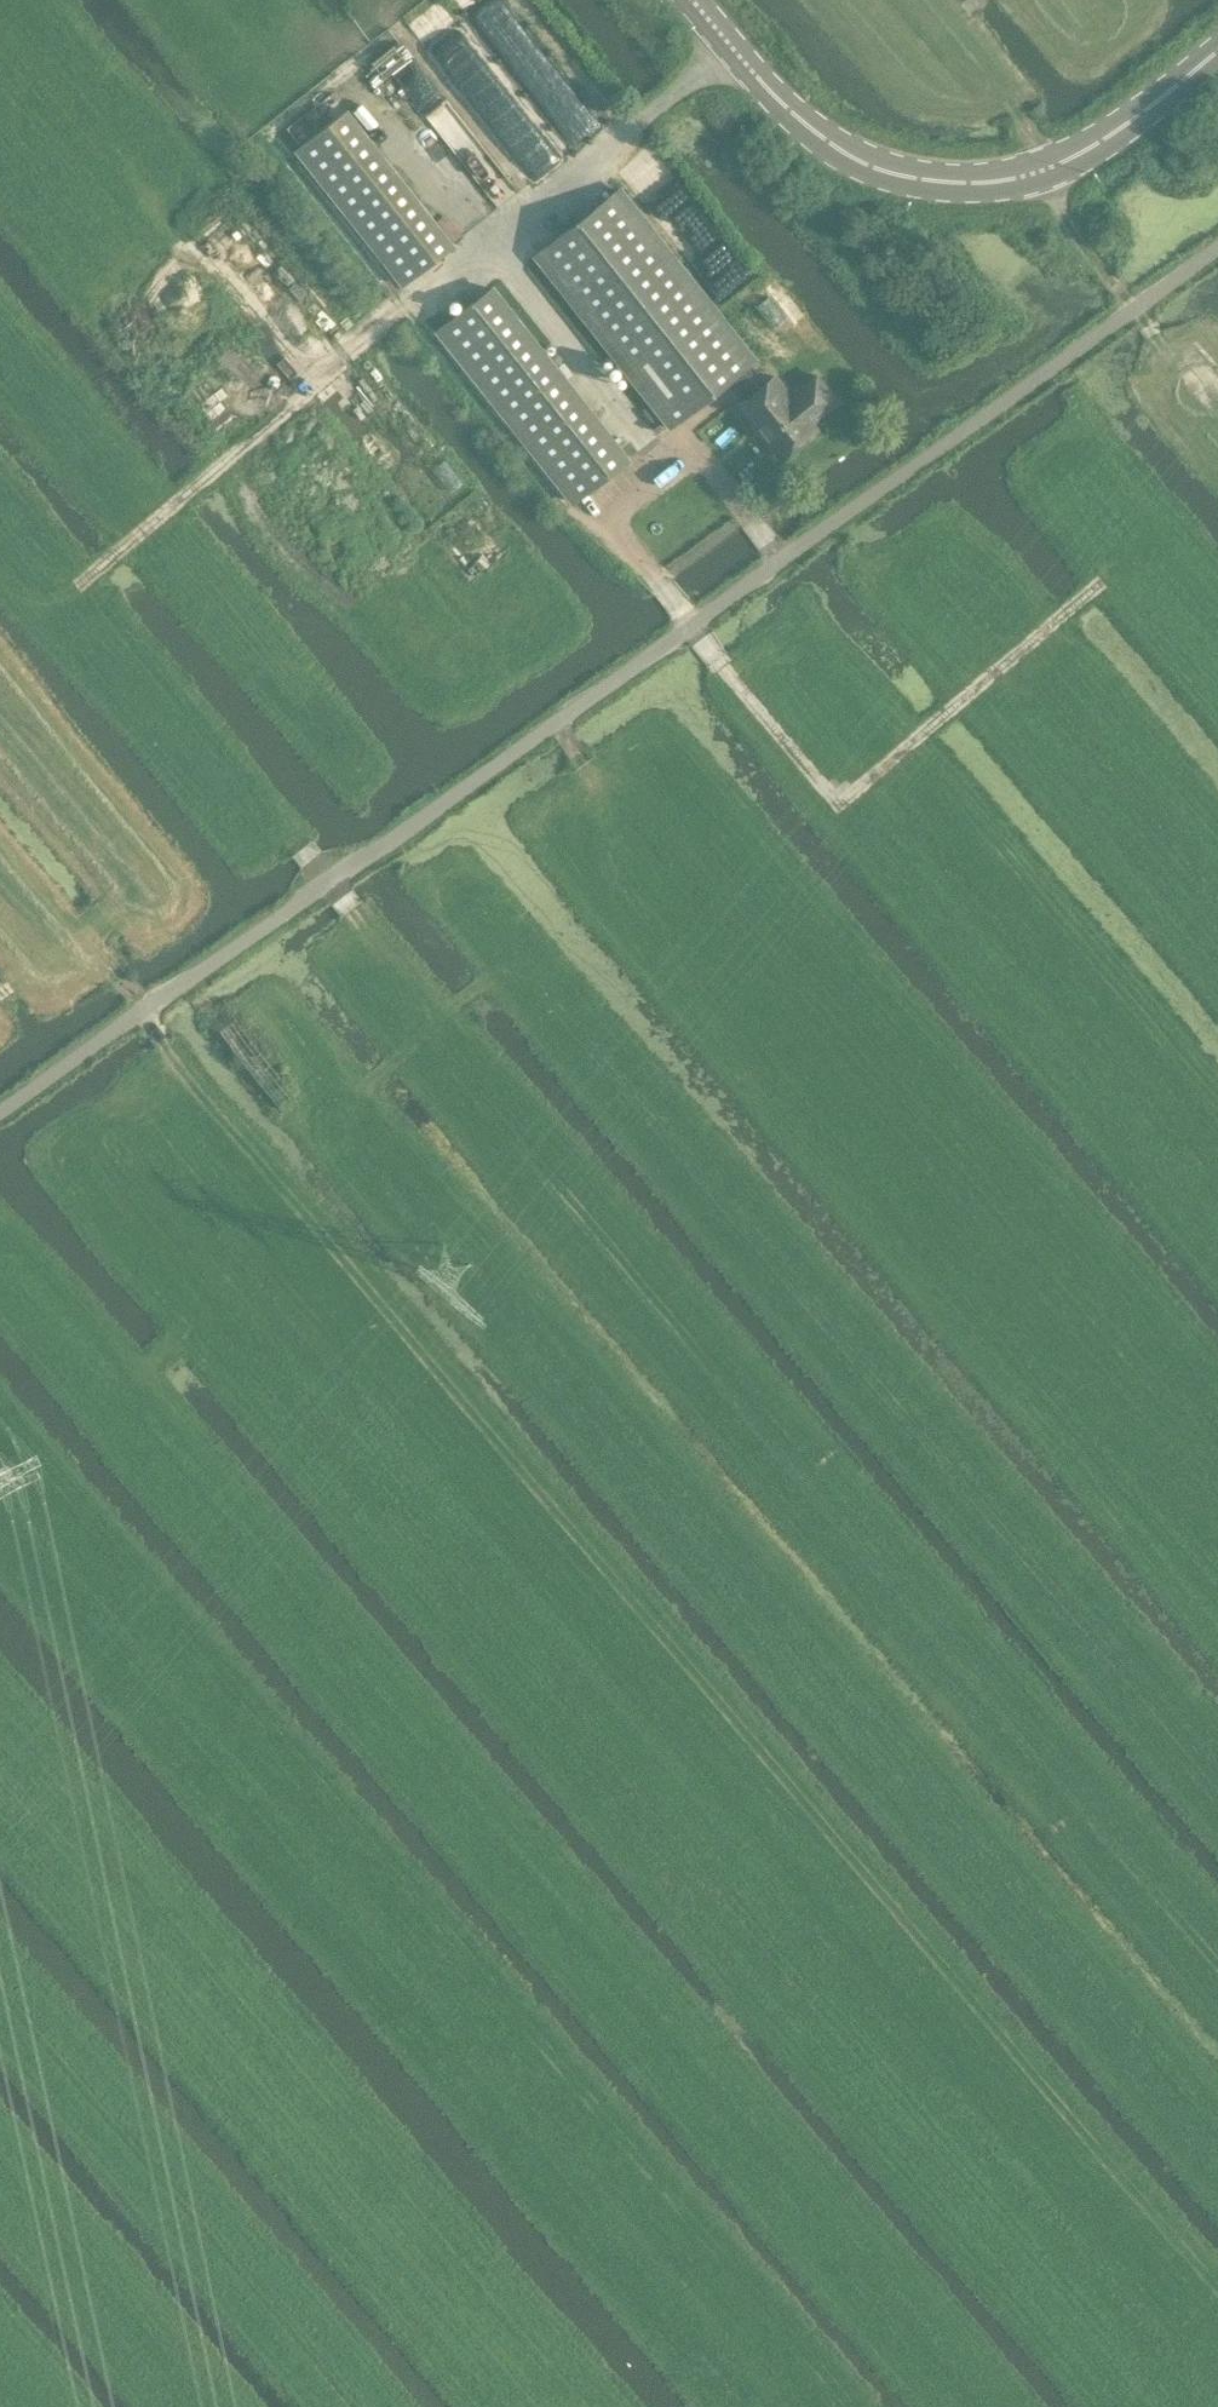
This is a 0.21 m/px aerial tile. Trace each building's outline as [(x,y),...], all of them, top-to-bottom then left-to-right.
[(346,110),(295,150),(402,284),(453,244),(346,110)] [(753,360),(618,189),(536,254),(618,357),(615,359),(669,427),(726,381),(759,422),(755,425),(780,457),(817,428),(811,421),(837,401),(816,374),(790,395),(775,376),(757,390),(741,370),(753,360)] [(437,329),(573,501),(626,459),(490,287),(437,329)] [(294,1095),(233,1020),(218,1033),(279,1108),(294,1095)]
